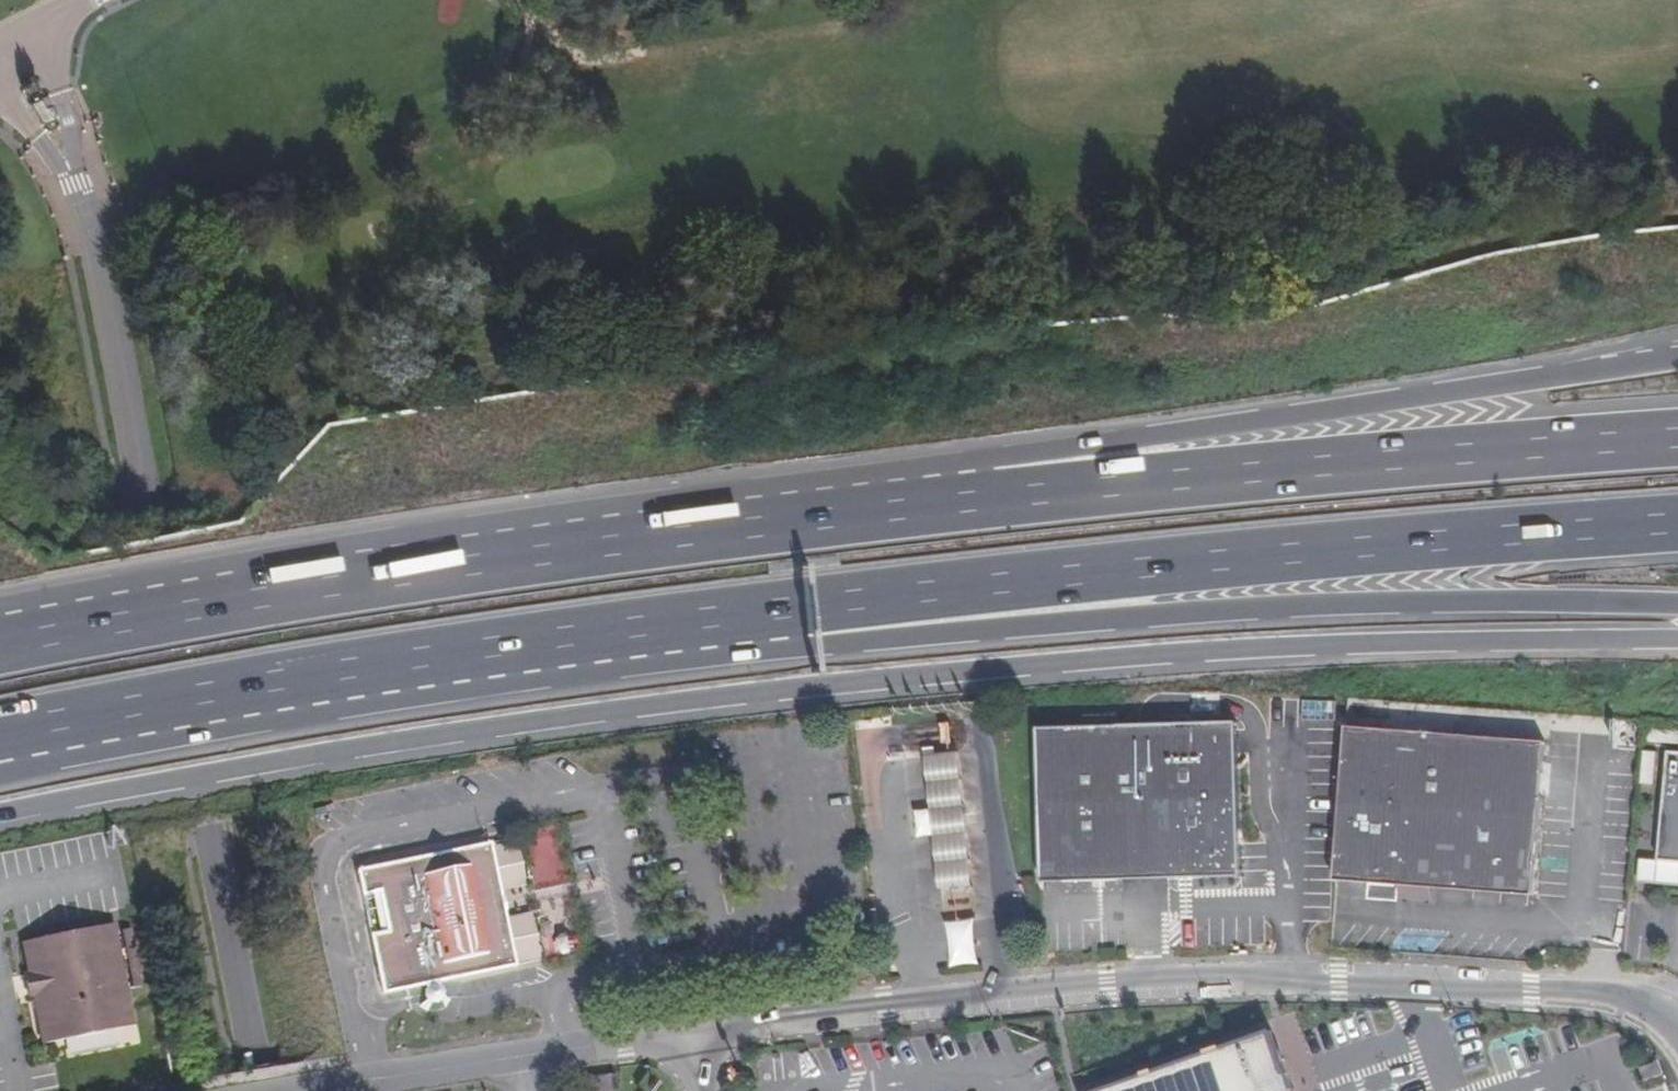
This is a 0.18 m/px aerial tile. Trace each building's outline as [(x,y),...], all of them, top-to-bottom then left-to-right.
[(1639,750),(1640,720),(1619,719),(1618,749),(1639,750)] [(1043,882),(1175,878),(1208,877),(1242,876),(1238,723),(1039,729),(1043,882)] [(1403,886),(1435,889),(1533,896),(1539,820),(1545,742),(1347,727),(1335,869),(1334,881),(1403,886)] [(971,868),(955,732),(923,736),(939,872),(971,868)] [(1640,783),(1654,785),(1659,751),(1645,749),(1640,783)] [(1668,750),(1657,860),(1677,862),(1677,751),(1668,750)] [(536,890),(565,881),(552,837),(523,845),(536,890)] [(410,981),(411,990),(462,983),(489,979),(484,944),(490,933),(485,894),(475,886),(470,851),(443,856),(403,862),(404,873),(381,876),(368,887),(382,976),(396,982),(410,981)] [(1208,877),(1175,878),(1175,893),(1208,892),(1208,877)] [(1434,903),(1435,889),(1403,886),(1402,900),(1434,903)] [(977,964),(976,919),(948,919),(949,964),(977,964)] [(111,1030),(105,994),(124,990),(111,925),(22,943),(28,975),(23,975),(28,997),(33,996),(42,1043),(111,1030)] [(130,929),(120,931),(131,989),(141,987),(130,929)] [(124,990),(105,994),(111,1030),(130,1026),(124,990)] [(1291,1090),(1272,1034),(1271,1033),(1103,1090),(1291,1090)] [(1663,1075),(1659,1061),(1640,1068),(1645,1081),(1663,1075)] [(579,1079),(581,1090),(617,1090),(614,1074),(579,1079)]
